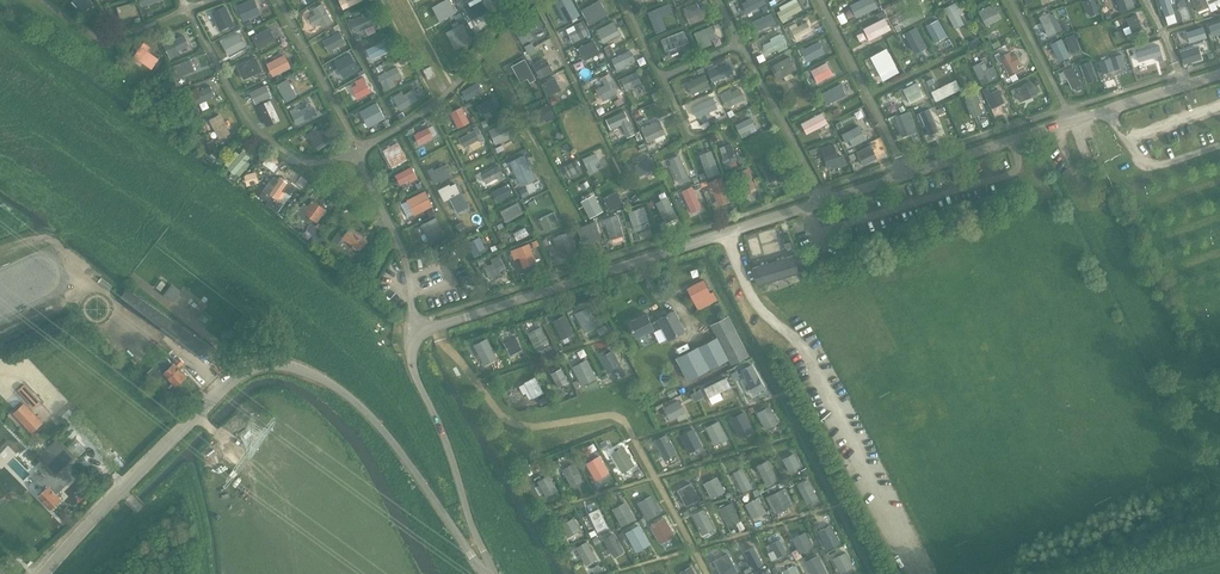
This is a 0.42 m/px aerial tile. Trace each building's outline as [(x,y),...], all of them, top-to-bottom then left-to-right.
[(93,3),(91,0),(73,0),(84,11),(93,3)] [(255,0),(249,0),(237,5),(244,21),(261,14),(255,0)] [(343,8),(362,0),(340,0),(343,8)] [(450,0),(445,0),(436,5),(444,19),(456,12),(450,0)] [(464,6),(471,20),(489,11),(483,0),(471,7),(469,3),(464,6)] [(607,14),(600,0),(582,10),(590,22),(607,14)] [(763,0),(747,0),(747,1),(743,3),(747,12),(764,3),(763,0)] [(874,0),(860,0),(852,4),(856,16),(877,7),(874,0)] [(1099,12),(1095,0),(1089,0),(1086,1),(1090,15),(1099,12)] [(1132,4),(1131,0),(1116,0),(1120,12),(1134,7),(1132,4)] [(1187,0),(1176,0),(1175,0),(1182,16),(1192,12),(1187,0)] [(1208,6),(1206,0),(1194,0),(1198,10),(1208,6)] [(780,10),(778,12),(782,19),(784,18),(801,9),(797,1),(783,9),(782,7),(779,8),(780,10)] [(123,18),(137,14),(134,2),(120,6),(123,18)] [(957,2),(945,8),(952,23),(955,29),(964,25),(959,13),(962,11),(957,2)] [(315,26),(320,22),(323,27),(333,22),(323,3),(312,9),(316,14),(309,18),(315,26)] [(581,13),(575,3),(561,11),(568,21),(581,13)] [(699,7),(697,3),(684,9),(690,23),(707,15),(703,6),(699,7)] [(1168,21),(1177,18),(1172,4),(1162,8),(1168,21)] [(924,16),(919,6),(901,15),(905,24),(924,16)] [(992,8),(990,6),(979,12),(986,24),(997,19),(992,8)] [(220,29),(232,23),(225,7),(213,12),(220,29)] [(1062,10),(1059,11),(1058,9),(1052,11),(1056,25),(1065,22),(1062,10)] [(374,24),(369,13),(352,21),(356,31),(374,24)] [(775,22),(771,13),(752,22),(756,31),(775,22)] [(1049,35),(1057,31),(1048,13),(1040,16),(1049,35)] [(1143,28),(1137,15),(1127,19),(1133,32),(1143,28)] [(890,29),(884,18),(864,28),(869,39),(890,29)] [(532,30),(526,19),(512,28),(518,38),(532,30)] [(947,35),(937,19),(926,25),(935,42),(947,35)] [(452,24),(454,28),(451,30),(459,47),(471,41),(463,24),(459,25),(457,21),(452,24)] [(583,21),(573,26),(575,29),(567,33),(572,43),(590,34),(583,21)] [(620,34),(614,22),(597,30),(603,42),(620,34)] [(799,26),(796,22),(789,26),(797,40),(802,37),(801,35),(811,30),(807,22),(799,26)] [(1219,33),(1219,22),(1208,25),(1212,35),(1219,33)] [(365,35),(377,30),(375,24),(363,29),(365,35)] [(710,40),(716,37),(711,25),(694,33),(700,49),(712,44),(710,40)] [(927,46),(916,27),(905,33),(915,53),(927,46)] [(1092,47),(1101,44),(1095,27),(1086,30),(1092,47)] [(258,49),(275,39),(269,28),(252,37),(258,49)] [(329,51),(345,41),(340,31),(323,41),(329,51)] [(688,42),(684,31),(662,39),(666,50),(688,42)] [(1179,45),(1194,40),(1192,31),(1176,35),(1179,45)] [(230,55),(246,46),(239,33),(223,41),(230,55)] [(771,38),(773,41),(763,45),(767,53),(782,46),(783,49),(788,46),(782,34),(771,38)] [(1071,52),(1079,48),(1073,34),(1065,37),(1071,52)] [(179,49),(188,44),(184,35),(164,45),(170,58),(180,53),(179,49)] [(508,57),(519,52),(510,35),(498,41),(508,57)] [(897,50),(900,49),(893,37),(882,43),(892,63),(901,59),(897,50)] [(975,39),(968,42),(971,47),(977,43),(975,39)] [(1060,60),(1069,55),(1061,39),(1052,44),(1060,60)] [(585,60),(599,53),(593,41),(579,48),(585,60)] [(825,52),(819,41),(805,48),(803,46),(799,48),(806,62),(825,52)] [(388,51),(384,42),(367,50),(371,58),(388,51)] [(147,50),(150,47),(144,43),(134,57),(152,68),(158,59),(147,50)] [(532,43),(525,46),(527,51),(534,47),(532,43)] [(1152,62),(1164,58),(1159,43),(1147,47),(1152,62)] [(1202,59),(1198,46),(1180,51),(1184,65),(1188,64),(1188,65),(1192,64),(1192,62),(1202,59)] [(534,47),(527,51),(530,56),(537,52),(534,47)] [(634,59),(630,50),(612,59),(617,71),(631,64),(630,61),(634,59)] [(1003,56),(1001,53),(995,56),(999,63),(1003,61),(1009,74),(1019,70),(1016,65),(1020,63),(1016,54),(1012,56),(1009,52),(1003,56)] [(1120,71),(1129,68),(1123,52),(1114,55),(1120,71)] [(1110,55),(1098,59),(1103,73),(1113,70),(1109,61),(1112,60),(1110,55)] [(273,75),(290,66),(284,56),(267,64),(273,75)] [(262,70),(256,57),(238,65),(244,78),(262,70)] [(796,69),(789,57),(771,66),(777,79),(796,69)] [(345,76),(358,69),(352,58),(339,65),(345,76)] [(536,79),(525,59),(512,66),(521,81),(527,78),(530,82),(536,79)] [(543,62),(541,59),(533,64),(541,78),(554,71),(547,60),(543,62)] [(193,73),(201,69),(197,60),(181,68),(185,76),(183,77),(185,81),(195,77),(193,73)] [(988,68),(984,61),(973,66),(982,84),(993,79),(991,77),(998,74),(994,66),(988,68)] [(1087,81),(1096,78),(1090,61),(1080,64),(1087,81)] [(832,73),(827,63),(812,70),(817,81),(832,73)] [(720,68),(719,65),(707,70),(712,82),(732,73),(728,64),(720,68)] [(431,66),(424,69),(429,79),(436,76),(431,66)] [(1072,88),(1081,83),(1072,66),(1064,70),(1072,88)] [(401,76),(396,67),(379,76),(385,89),(394,85),(392,80),(401,76)] [(641,82),(636,71),(618,80),(623,91),(641,82)] [(709,85),(704,75),(688,83),(693,94),(709,85)] [(357,98),(371,91),(363,77),(355,81),(357,85),(352,87),(357,98)] [(561,90),(555,77),(541,83),(547,96),(561,90)] [(287,101),(296,96),(287,79),(277,84),(287,101)] [(953,79),(931,89),(936,102),(958,92),(953,79)] [(617,92),(611,81),(597,89),(603,100),(617,92)] [(1021,101),(1037,94),(1031,81),(1011,90),(1014,98),(1019,96),(1021,101)] [(482,91),(477,82),(462,91),(467,100),(482,91)] [(924,95),(918,82),(904,89),(910,102),(924,95)] [(847,94),(841,83),(820,94),(826,104),(847,94)] [(256,103),(271,96),(266,85),(251,92),(256,103)] [(210,86),(200,91),(197,86),(186,92),(193,105),(215,95),(210,86)] [(742,86),(721,92),(725,106),(746,100),(742,86)] [(988,87),(983,89),(991,108),(1005,102),(999,89),(990,92),(988,87)] [(404,95),(402,92),(393,97),(400,109),(416,99),(412,91),(404,95)] [(977,92),(964,97),(972,115),(982,112),(978,103),(981,102),(977,92)] [(718,104),(714,94),(693,104),(697,114),(718,104)] [(497,105),(493,97),(477,106),(481,114),(497,105)] [(622,98),(615,101),(617,106),(624,103),(622,98)] [(369,127),(386,118),(377,103),(361,111),(369,127)] [(316,113),(311,104),(298,111),(296,107),(290,110),(297,123),(316,113)] [(535,111),(540,120),(545,118),(546,122),(555,117),(553,114),(548,104),(535,111)] [(275,128),(286,122),(278,107),(267,113),(275,128)] [(469,122),(462,107),(451,112),(458,127),(469,122)] [(921,126),(925,125),(928,134),(938,130),(930,109),(916,114),(921,126)] [(606,119),(611,130),(621,125),(627,137),(635,133),(624,110),(606,119)] [(909,123),(914,121),(910,110),(896,117),(903,135),(913,132),(909,123)] [(827,123),(822,112),(802,123),(807,133),(827,123)] [(220,138),(229,133),(219,114),(209,120),(220,138)] [(583,124),(578,115),(563,122),(565,127),(567,127),(571,134),(580,130),(578,126),(583,124)] [(715,116),(708,119),(711,125),(718,121),(715,116)] [(742,136),(750,132),(748,128),(754,126),(750,118),(736,124),(742,136)] [(507,121),(489,130),(496,145),(514,136),(507,121)] [(657,125),(655,122),(642,128),(648,141),(665,133),(661,124),(657,125)] [(318,150),(332,141),(329,137),(321,124),(307,134),(318,150)] [(474,127),(475,130),(460,138),(465,147),(479,139),(481,141),(484,140),(477,126),(474,127)] [(866,139),(859,126),(842,134),(845,141),(849,139),(853,146),(866,139)] [(428,128),(414,135),(419,143),(432,136),(428,128)] [(593,140),(590,133),(573,142),(578,150),(590,144),(589,141),(593,140)] [(756,156),(767,150),(762,141),(760,142),(759,139),(750,144),(749,141),(743,144),(746,149),(749,147),(750,150),(752,149),(756,156)] [(407,159),(398,142),(383,150),(392,167),(407,159)] [(724,159),(723,159),(724,164),(726,169),(732,167),(730,162),(738,159),(737,154),(735,155),(731,143),(720,147),(724,159)] [(839,162),(833,144),(822,148),(828,165),(839,162)] [(877,159),(870,145),(857,152),(864,165),(877,159)] [(442,158),(436,146),(423,153),(429,164),(442,158)] [(489,158),(484,149),(470,157),(474,165),(489,158)] [(237,152),(226,164),(234,171),(230,175),(236,180),(239,175),(250,163),(247,160),(250,156),(243,150),(240,154),(237,152)] [(710,151),(701,155),(709,176),(718,173),(710,151)] [(206,153),(203,155),(213,163),(215,160),(219,155),(214,152),(210,156),(206,153)] [(265,162),(274,169),(281,160),(272,153),(265,162)] [(600,161),(596,153),(583,159),(587,167),(589,172),(597,169),(594,163),(600,161)] [(527,163),(522,154),(505,163),(510,172),(527,163)] [(687,175),(679,156),(670,160),(678,179),(687,175)] [(656,167),(651,157),(636,165),(640,175),(656,167)] [(575,161),(564,167),(568,177),(581,171),(575,161)] [(780,176),(776,163),(765,166),(769,180),(780,176)] [(451,175),(445,164),(434,169),(433,167),(428,169),(435,183),(451,175)] [(505,177),(498,165),(481,174),(486,183),(497,177),(499,180),(505,177)] [(410,179),(411,181),(417,177),(412,167),(395,175),(400,184),(410,179)] [(741,182),(746,193),(755,189),(750,177),(752,176),(748,169),(734,175),(738,182),(741,182)] [(259,181),(256,171),(245,174),(247,184),(259,181)] [(666,185),(660,175),(643,183),(649,194),(666,185)] [(264,190),(259,197),(268,203),(266,204),(270,207),(277,212),(283,203),(279,200),(285,191),(290,194),(294,188),(289,184),(290,183),(279,176),(277,180),(274,178),(271,183),(269,182),(264,190)] [(710,181),(717,202),(728,199),(720,178),(710,181)] [(442,190),(447,199),(459,192),(455,184),(442,190)] [(494,191),(498,200),(512,193),(507,185),(494,191)] [(700,208),(693,190),(694,190),(692,186),(682,190),(692,212),(700,208)] [(526,187),(520,190),(523,197),(529,194),(526,187)] [(434,206),(426,190),(407,200),(415,215),(434,206)] [(623,204),(617,191),(604,198),(610,211),(623,204)] [(665,223),(677,217),(668,197),(656,202),(665,223)] [(316,221),(325,209),(313,200),(308,206),(304,203),(296,213),(309,223),(312,219),(316,221)] [(458,217),(470,211),(464,200),(453,205),(458,217)] [(523,213),(518,202),(501,211),(507,222),(523,213)] [(644,208),(630,212),(635,230),(645,227),(644,222),(648,221),(644,208)] [(561,225),(555,211),(539,219),(545,232),(561,225)] [(622,235),(617,215),(602,219),(603,223),(606,222),(611,238),(622,235)] [(425,233),(423,234),(422,237),(424,240),(426,241),(429,240),(429,241),(445,233),(443,230),(437,217),(421,224),(425,233)] [(463,221),(456,226),(458,231),(466,226),(463,221)] [(320,228),(312,222),(307,229),(315,235),(320,228)] [(601,238),(599,234),(595,222),(578,228),(584,244),(601,238)] [(360,250),(366,239),(349,227),(346,231),(342,229),(333,241),(337,245),(342,238),(360,250)] [(525,228),(514,233),(517,240),(529,235),(525,228)] [(578,252),(570,231),(554,238),(561,258),(578,252)] [(486,250),(480,237),(468,242),(476,258),(480,257),(478,254),(486,250)] [(536,263),(528,243),(512,250),(515,258),(520,257),(524,267),(536,263)] [(805,270),(800,254),(795,255),(795,254),(751,267),(758,286),(800,273),(799,272),(805,270)] [(506,268),(499,255),(491,259),(493,263),(486,267),(493,280),(501,276),(499,271),(506,268)] [(703,278),(687,286),(698,308),(717,299),(713,289),(710,291),(703,278)] [(174,300),(180,292),(171,285),(165,293),(174,300)] [(119,301),(198,356),(207,343),(128,288),(119,301)] [(202,307),(191,298),(185,305),(197,314),(202,307)] [(584,330),(598,323),(589,306),(576,313),(584,330)] [(638,336),(653,329),(654,331),(664,326),(670,338),(685,330),(675,310),(653,322),(648,312),(631,321),(638,336)] [(259,322),(246,312),(235,327),(248,337),(259,322)] [(562,338),(573,332),(564,315),(554,320),(562,338)] [(718,336),(676,358),(688,381),(729,359),(732,365),(750,356),(729,315),(711,324),(718,336)] [(535,346),(547,340),(541,327),(529,333),(535,346)] [(510,354),(522,348),(515,336),(504,342),(510,354)] [(484,363),(496,356),(487,338),(474,345),(484,363)] [(607,371),(619,365),(612,351),(600,357),(607,371)] [(159,385),(168,377),(176,386),(187,376),(179,368),(184,363),(179,358),(173,364),(165,356),(147,373),(159,385)] [(581,384),(595,377),(587,360),(573,367),(581,384)] [(751,391),(760,386),(750,366),(740,371),(751,391)] [(558,387),(568,381),(561,369),(551,374),(558,387)] [(532,398),(543,392),(535,377),(524,383),(532,398)] [(722,402),(734,395),(725,377),(713,384),(722,402)] [(24,385),(19,390),(34,407),(40,402),(24,385)] [(698,395),(700,394),(698,390),(686,396),(693,410),(703,405),(698,395)] [(546,395),(538,399),(541,405),(549,401),(546,395)] [(671,419),(684,412),(678,401),(665,408),(671,419)] [(26,405),(15,415),(30,431),(41,421),(26,405)] [(766,428),(777,422),(769,407),(757,413),(766,428)] [(731,419),(739,436),(752,429),(743,413),(731,419)] [(706,428),(714,443),(726,436),(718,421),(706,428)] [(688,451),(700,445),(693,429),(681,435),(688,451)] [(664,458),(675,453),(666,435),(656,440),(664,458)] [(46,489),(39,495),(51,509),(62,499),(55,491),(63,484),(64,486),(72,479),(65,472),(79,459),(63,440),(48,454),(56,462),(37,479),(46,489)] [(605,440),(601,443),(604,450),(609,447),(605,440)] [(211,445),(201,453),(207,460),(217,452),(211,445)] [(634,464),(624,447),(612,454),(622,471),(634,464)] [(789,471),(800,465),(794,454),(783,459),(789,471)] [(596,478),(607,472),(598,457),(587,463),(596,478)] [(767,484),(777,478),(768,461),(757,467),(767,484)] [(571,486),(582,480),(573,463),(562,469),(571,486)] [(743,492),(752,487),(742,468),(733,473),(743,492)] [(546,496),(557,490),(549,475),(537,481),(546,496)] [(712,498),(725,491),(717,476),(704,483),(712,498)] [(807,502),(817,497),(808,479),(797,484),(800,490),(807,502)] [(686,505),(699,498),(691,483),(678,490),(686,505)] [(775,511),(791,502),(785,489),(768,498),(775,511)] [(647,519),(660,512),(652,496),(638,503),(647,519)] [(753,517),(764,511),(758,498),(746,504),(753,517)] [(622,525),(634,518),(626,503),(613,510),(622,525)] [(728,526),(739,520),(731,503),(720,509),(728,526)] [(702,533),(714,527),(705,509),(693,515),(702,533)] [(599,533),(609,527),(600,511),(589,517),(599,533)] [(664,518),(651,525),(660,542),(673,535),(664,518)] [(567,536),(579,529),(574,519),(562,526),(567,536)] [(626,532),(636,550),(648,543),(638,525),(626,532)] [(818,532),(827,549),(840,542),(831,525),(818,532)] [(800,552),(812,546),(806,533),(794,540),(800,552)] [(614,556),(623,551),(613,534),(604,539),(614,556)] [(772,559),(786,552),(780,539),(771,544),(774,550),(768,553),(772,559)] [(586,565),(597,559),(590,546),(578,552),(586,565)] [(745,552),(754,568),(762,564),(753,547),(745,552)] [(841,571),(852,566),(846,552),(834,558),(841,571)] [(736,571),(728,554),(715,560),(721,573),(730,573),(736,571)] [(826,573),(817,555),(806,561),(812,573),(826,573)] [(793,565),(782,571),(784,573),(798,573),(793,565)]
